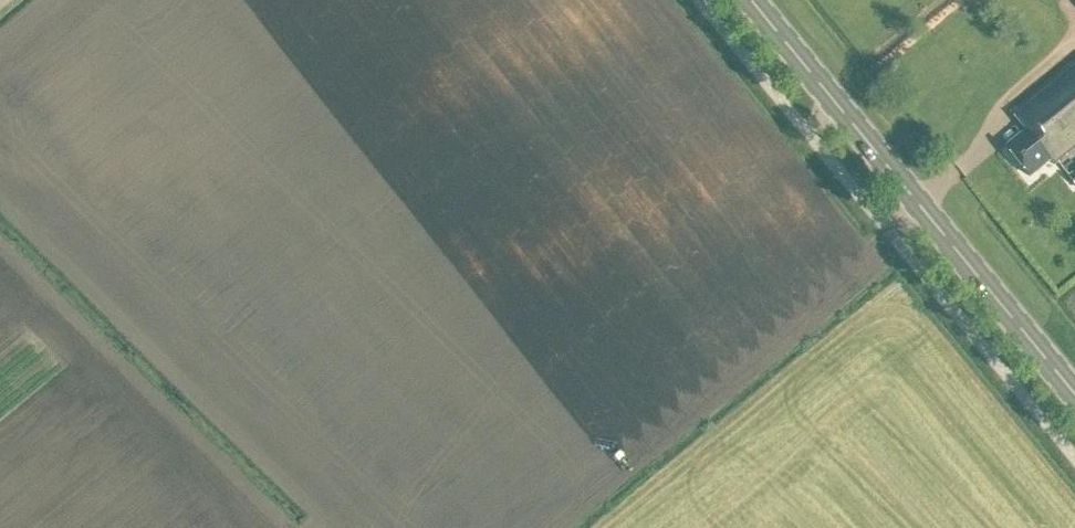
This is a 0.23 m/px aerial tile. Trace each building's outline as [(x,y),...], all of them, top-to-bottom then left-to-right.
[(1074,146),(1074,61),(1012,113),(1026,130),(1005,148),(1029,177),(1050,160),(1053,164),(1074,146)]
